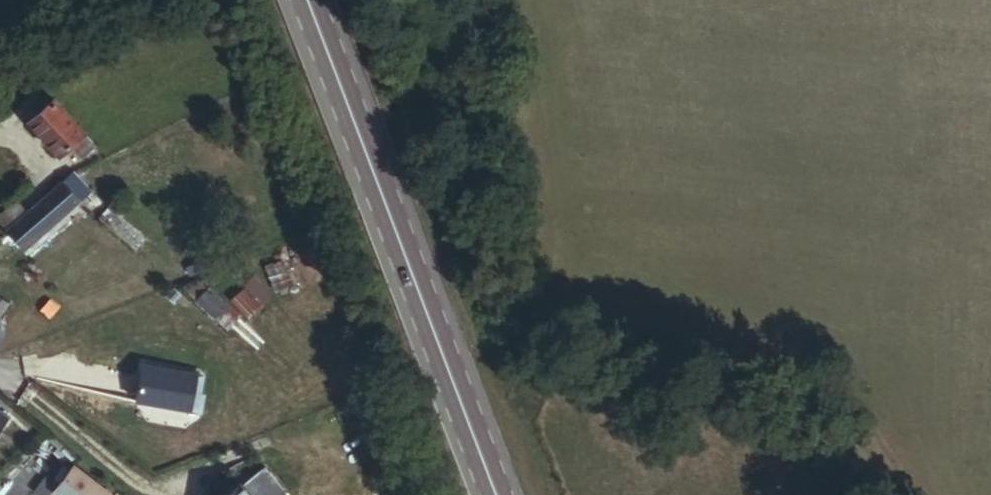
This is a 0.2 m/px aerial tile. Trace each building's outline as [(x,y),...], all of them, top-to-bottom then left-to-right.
[(97,145),(55,103),(29,125),(60,157),(69,150),(80,161),(97,145)] [(22,253),(77,203),(81,206),(86,202),(82,198),(88,192),(70,175),(26,217),(6,235),(22,253)] [(162,258),(89,191),(88,192),(82,198),(86,202),(81,206),(95,220),(96,219),(152,269),(162,258)] [(26,217),(16,206),(0,220),(0,229),(6,235),(26,217)] [(284,265),(263,272),(272,297),(292,290),(284,265)] [(253,283),(243,292),(258,308),(267,300),(253,283)] [(237,321),(206,292),(193,306),(224,335),(237,321)] [(240,295),(230,305),(246,322),(257,313),(240,295)] [(15,310),(3,301),(0,305),(0,327),(15,310)] [(18,313),(15,310),(0,327),(0,337),(2,334),(18,313)] [(12,342),(2,334),(0,337),(0,358),(12,342)] [(196,419),(202,388),(146,376),(146,378),(196,419)] [(196,419),(146,378),(138,415),(195,427),(196,419)] [(0,417),(0,434),(9,424),(0,417)] [(75,469),(56,494),(58,494),(109,494),(75,469)]
